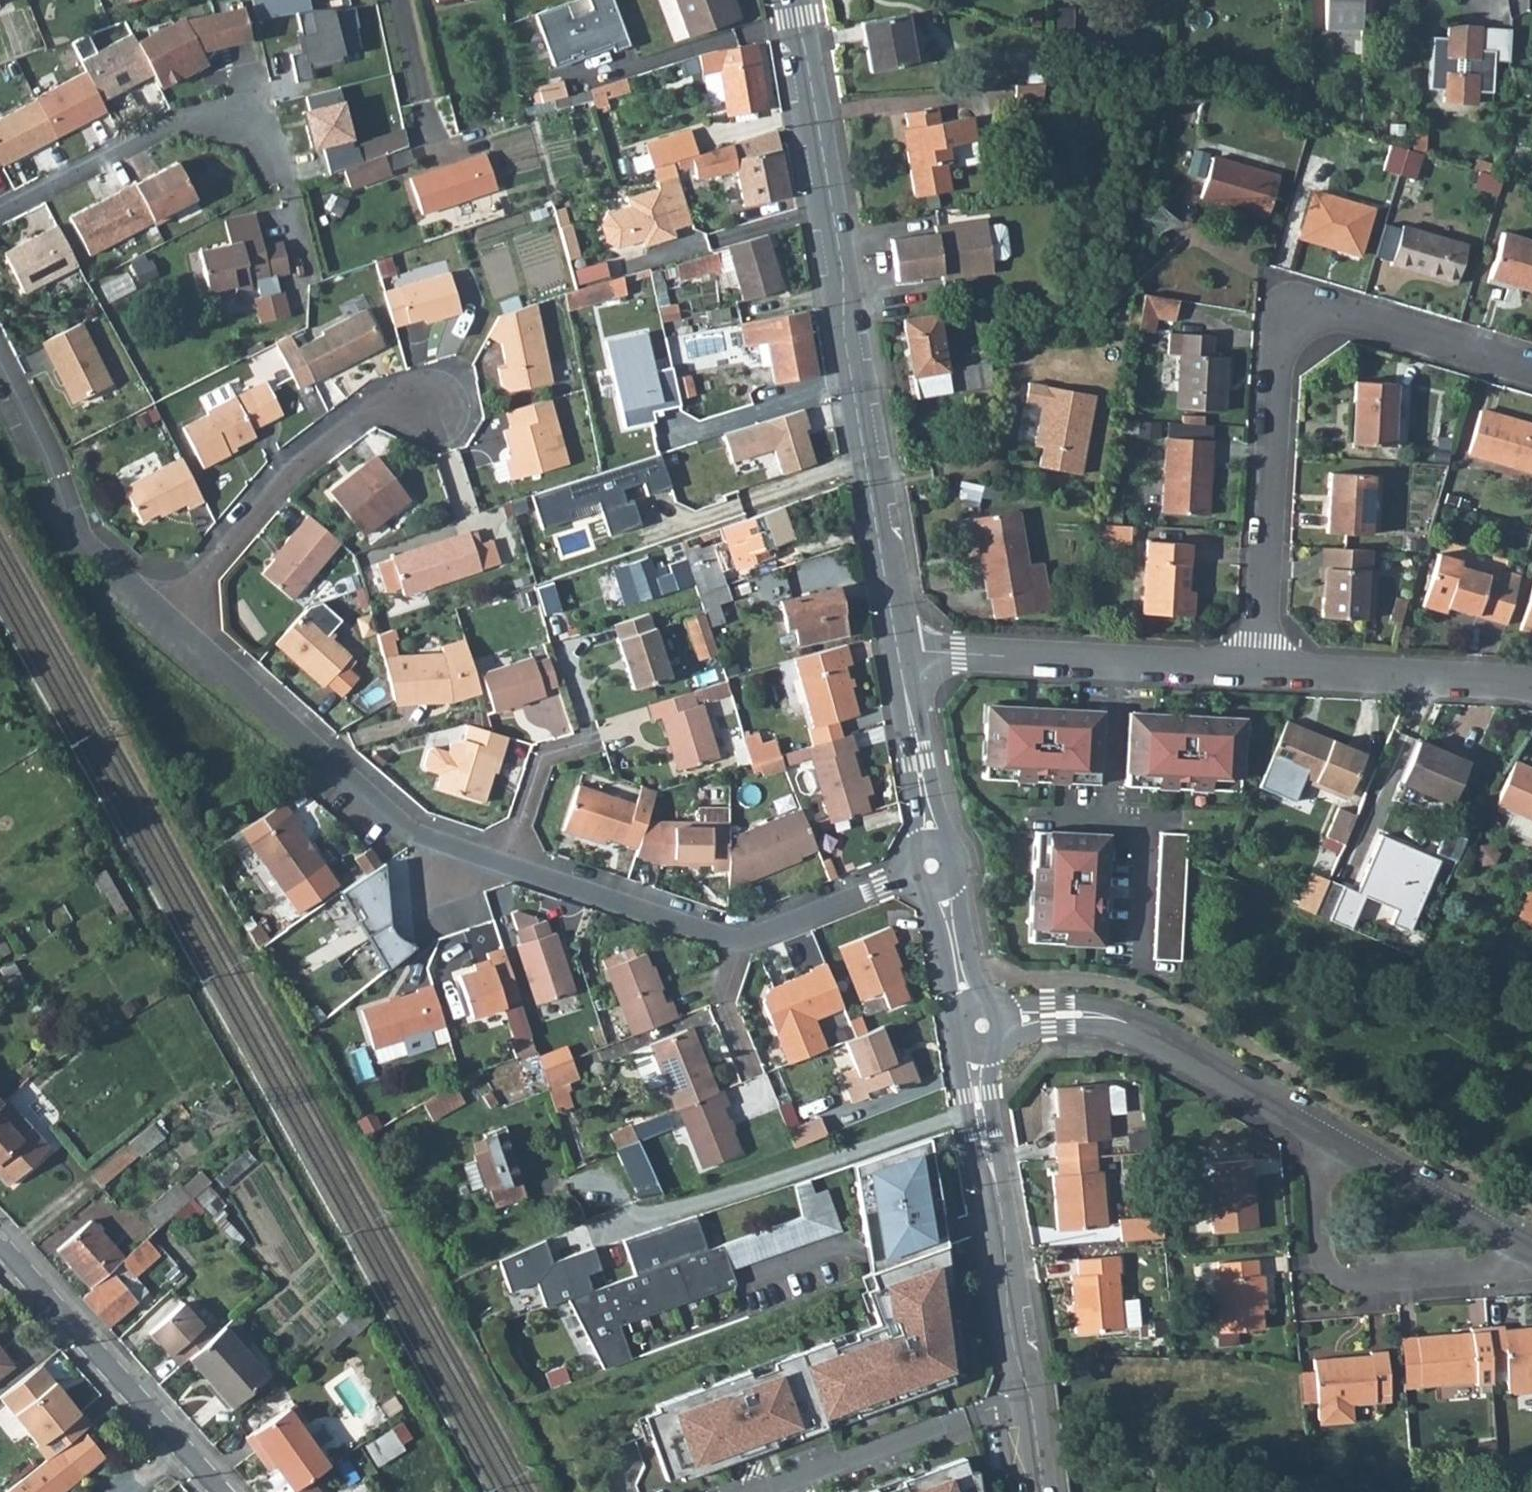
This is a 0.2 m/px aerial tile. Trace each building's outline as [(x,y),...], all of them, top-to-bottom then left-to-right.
[(124,3),(130,1),(129,0),(117,0),(122,14),(127,12),(124,3)] [(130,1),(124,3),(127,12),(135,9),(132,0),(133,0),(129,0),(130,1)] [(311,9),(309,0),(274,0),(262,3),(258,3),(261,19),(311,9)] [(534,14),(553,65),(572,58),(571,56),(580,52),(580,55),(611,44),(613,51),(630,45),(613,0),(571,0),(534,14)] [(689,37),(735,20),(728,0),(675,0),(689,37)] [(1325,30),(1362,29),(1362,0),(1325,0),(1325,30)] [(243,14),(242,8),(225,12),(226,18),(243,14)] [(225,12),(218,13),(219,16),(213,18),(219,45),(249,38),(243,14),(226,18),(225,12)] [(153,74),(159,86),(187,72),(189,72),(191,73),(193,73),(190,60),(181,61),(179,54),(212,46),(219,45),(213,18),(219,16),(218,13),(184,21),(182,19),(171,24),(147,36),(136,42),(153,74)] [(869,72),(914,64),(906,16),(861,23),(869,72)] [(145,28),(147,36),(171,24),(170,21),(145,28)] [(1444,89),(1444,101),(1476,103),(1477,91),(1492,92),(1494,50),(1479,49),(1481,26),(1448,25),(1447,37),(1432,36),(1429,89),(1444,89)] [(1494,50),(1509,51),(1511,28),(1481,26),(1479,49),(1494,50)] [(100,101),(153,74),(136,42),(131,34),(90,55),(81,36),(69,40),(85,71),(100,101)] [(754,43),(697,55),(700,73),(702,73),(719,70),(724,99),(727,116),(734,115),(755,111),(766,109),(754,43)] [(193,73),(196,72),(198,70),(199,66),(199,64),(213,53),(212,46),(179,54),(181,61),(190,60),(193,73)] [(1044,83),(1047,65),(1030,62),(1027,84),(1044,83)] [(724,99),(719,70),(702,73),(706,98),(711,102),(724,99)] [(85,71),(34,98),(35,100),(54,137),(106,111),(100,101),(85,71)] [(626,77),(590,87),(591,89),(593,99),(596,107),(608,103),(606,96),(630,89),(626,77)] [(542,102),(566,95),(562,80),(537,87),(542,102)] [(1027,84),(1015,85),(1015,112),(1040,112),(1044,83),(1027,84)] [(542,102),(537,87),(532,88),(536,103),(542,102)] [(593,99),(591,89),(525,108),(527,116),(552,108),(552,109),(593,99)] [(2,165),(54,137),(35,100),(0,118),(0,161),(0,162),(2,165)] [(907,151),(915,197),(951,191),(946,162),(952,161),(949,146),(978,141),(974,117),(940,123),(937,107),(905,113),(912,150),(907,151)] [(755,111),(734,115),(736,126),(757,122),(755,111)] [(403,128),(340,150),(343,168),(383,154),(407,146),(403,128)] [(698,154),(691,130),(646,143),(653,167),(698,154)] [(790,196),(776,130),(691,157),(693,163),(696,178),(736,170),(743,206),(790,196)] [(1383,169),(1399,174),(1406,149),(1390,144),(1383,169)] [(1412,150),(1406,149),(1399,174),(1415,179),(1422,153),(1412,150)] [(496,188),(485,153),(409,178),(421,214),(496,188)] [(389,173),(383,154),(343,168),(342,168),(349,187),(389,173)] [(1267,216),(1279,176),(1212,156),(1201,197),(1267,216)] [(693,163),(691,157),(677,161),(679,167),(693,163)] [(176,162),(133,184),(152,222),(154,225),(175,214),(172,210),(195,198),(176,162)] [(692,222),(677,174),(656,181),(658,186),(627,196),(629,205),(606,212),(600,223),(605,240),(616,246),(634,240),(633,236),(640,233),(641,238),(643,244),(674,235),(672,228),(692,222)] [(152,222),(133,184),(70,218),(89,255),(152,222)] [(1360,254),(1373,208),(1314,191),(1302,232),(1337,243),(1337,240),(1343,241),(1341,249),(1360,254)] [(534,220),(548,215),(545,207),(531,211),(534,220)] [(198,251),(208,291),(233,285),(235,292),(251,288),(249,281),(255,279),(259,296),(253,298),(259,322),(289,315),(283,291),(279,292),(275,275),(288,272),(281,242),(262,246),(254,213),(224,221),(229,243),(198,251)] [(935,233),(890,239),(895,280),(940,274),(941,279),(992,272),(990,259),(985,225),(985,219),(934,226),(935,233)] [(1401,227),(1385,222),(1375,256),(1391,261),(1401,227)] [(985,225),(990,259),(1003,257),(1007,253),(1003,227),(999,223),(985,225)] [(1467,244),(1401,224),(1401,227),(1391,261),(1390,263),(1455,282),(1467,244)] [(78,264),(56,225),(3,253),(24,292),(78,264)] [(567,260),(579,257),(570,225),(558,228),(567,260)] [(1502,231),(1489,276),(1531,290),(1531,240),(1502,231)] [(1337,240),(1337,243),(1302,232),(1300,237),(1341,249),(1343,241),(1337,240)] [(732,265),(742,300),(783,289),(767,234),(727,246),(728,250),(732,265)] [(732,265),(728,250),(717,252),(721,268),(732,265)] [(680,280),(721,268),(717,252),(676,265),(680,280)] [(396,273),(391,255),(376,260),(381,277),(396,273)] [(579,281),(610,275),(607,261),(577,267),(579,281)] [(138,277),(149,271),(144,262),(134,267),(138,277)] [(665,278),(677,275),(675,265),(663,268),(665,278)] [(650,268),(623,276),(624,283),(652,275),(650,268)] [(660,268),(651,270),(656,293),(665,291),(660,268)] [(449,272),(383,291),(393,326),(433,315),(434,320),(460,313),(449,272)] [(624,283),(623,276),(575,290),(564,293),(567,310),(587,304),(604,299),(605,305),(608,314),(629,308),(626,293),(624,283)] [(1175,320),(1179,299),(1144,293),(1138,329),(1154,332),(1157,317),(1170,320),(1175,320)] [(589,309),(605,305),(604,299),(587,304),(589,309)] [(498,316),(487,336),(501,343),(505,367),(498,368),(501,385),(508,384),(509,391),(552,382),(535,303),(498,316)] [(680,318),(677,303),(660,306),(663,321),(680,318)] [(323,335),(297,348),(297,349),(313,380),(384,345),(365,309),(321,332),(323,335)] [(816,375),(805,310),(740,323),(744,345),(767,341),(774,382),(816,375)] [(989,361),(946,368),(937,314),(903,320),(917,397),(964,389),(992,385),(989,361)] [(646,319),(630,322),(632,330),(648,327),(646,319)] [(79,323),(42,341),(72,402),(109,384),(79,323)] [(634,342),(650,339),(648,327),(632,330),(634,342)] [(1181,354),(1177,408),(1224,411),(1227,357),(1211,356),(1213,335),(1170,332),(1168,353),(1181,354)] [(297,348),(290,335),(274,343),(282,357),(297,349),(297,348)] [(313,380),(297,349),(282,357),(298,388),(313,380)] [(1167,354),(1165,386),(1177,387),(1180,355),(1167,354)] [(676,377),(680,397),(695,394),(691,374),(676,377)] [(207,414),(182,427),(202,467),(229,454),(226,448),(232,445),(233,447),(255,436),(252,429),(266,422),(265,420),(281,411),(266,380),(232,397),(226,384),(199,397),(206,410),(207,414)] [(1351,443),(1392,446),(1395,382),(1354,380),(1351,443)] [(1043,448),(1040,467),(1081,474),(1095,395),(1028,383),(1025,403),(1042,406),(1046,406),(1045,413),(1041,412),(1035,446),(1043,448)] [(964,389),(970,421),(990,419),(993,397),(992,385),(964,389)] [(550,398),(505,411),(510,429),(503,431),(510,457),(505,459),(510,478),(510,480),(568,463),(550,398)] [(835,463),(821,408),(791,415),(765,423),(769,438),(795,431),(803,465),(817,462),(819,467),(835,463)] [(1480,410),(1468,451),(1531,470),(1531,425),(1480,410)] [(1183,415),(1182,422),(1204,424),(1204,416),(1183,415)] [(765,423),(721,436),(726,452),(769,438),(765,423)] [(701,458),(701,459),(726,452),(721,436),(696,443),(698,449),(701,458)] [(1206,478),(1209,478),(1211,439),(1166,436),(1162,511),(1184,513),(1204,514),(1206,478)] [(701,458),(698,449),(690,451),(693,461),(701,458)] [(159,452),(118,468),(124,482),(164,465),(159,452)] [(410,469),(420,462),(415,455),(405,462),(410,469)] [(664,455),(533,490),(544,529),(599,514),(605,534),(640,525),(629,485),(644,481),(647,493),(672,486),(664,455)] [(361,535),(409,498),(376,456),(363,466),(366,470),(348,484),(345,480),(329,492),(361,535)] [(123,487),(140,521),(168,507),(169,511),(184,503),(187,509),(203,501),(180,457),(123,487)] [(505,459),(492,462),(498,481),(510,478),(505,459)] [(348,484),(366,470),(363,466),(345,480),(348,484)] [(1373,474),(1330,472),(1327,532),(1370,534),(1373,474)] [(761,484),(765,499),(790,491),(785,476),(761,484)] [(791,537),(780,506),(721,527),(726,539),(699,548),(698,546),(683,551),(685,559),(694,582),(697,593),(723,584),(718,570),(734,565),(735,567),(771,554),(768,545),(791,537)] [(991,597),(994,617),(1050,607),(1042,561),(1027,564),(1018,510),(974,517),(987,598),(991,597)] [(291,600),(339,542),(307,515),(283,544),(285,545),(261,574),(291,600)] [(1131,541),(1131,524),(1103,523),(1100,541),(1131,541)] [(400,587),(403,594),(480,569),(473,545),(468,531),(391,556),(391,558),(376,563),(386,592),(400,587)] [(480,569),(498,563),(490,539),(473,545),(480,569)] [(1186,589),(1189,542),(1147,539),(1142,612),(1192,615),(1193,590),(1186,589)] [(1367,570),(1371,570),(1372,549),(1326,547),(1325,567),(1324,567),(1324,572),(1321,616),(1364,618),(1367,570)] [(1457,609),(1506,623),(1520,574),(1505,570),(1502,578),(1460,565),(1461,559),(1438,553),(1423,605),(1446,612),(1448,606),(1449,602),(1458,605),(1457,609)] [(625,604),(694,582),(685,559),(668,565),(671,573),(666,574),(663,567),(652,570),(648,558),(614,569),(625,604)] [(553,583),(537,588),(546,617),(562,612),(553,583)] [(717,603),(731,598),(726,584),(697,593),(705,614),(708,625),(723,620),(717,603)] [(1520,628),(1531,632),(1531,587),(1520,628)] [(798,644),(844,634),(835,588),(780,600),(787,631),(794,629),(798,644)] [(520,609),(534,606),(530,592),(517,596),(520,609)] [(333,633),(305,608),(274,643),(323,686),(326,682),(342,695),(358,676),(348,667),(354,660),(349,655),(330,637),(333,633)] [(632,689),(670,677),(653,627),(652,627),(648,613),(612,624),(617,638),(616,639),(632,689)] [(698,659),(717,652),(708,625),(705,614),(685,620),(698,659)] [(377,634),(393,699),(411,698),(426,698),(426,702),(451,701),(480,692),(464,640),(441,647),(443,654),(397,656),(390,630),(377,634)] [(857,715),(845,667),(844,666),(851,664),(846,644),(794,658),(813,727),(837,720),(857,715)] [(493,712),(544,695),(543,690),(557,685),(548,658),(534,662),(532,657),(481,673),(493,712)] [(725,663),(728,674),(739,670),(736,660),(725,663)] [(730,693),(726,680),(691,691),(695,701),(706,698),(707,700),(730,693)] [(695,705),(691,691),(647,704),(652,719),(661,716),(677,770),(717,758),(701,704),(695,705)] [(1097,784),(1101,711),(1035,707),(1035,717),(1023,716),(1023,706),(986,704),(982,777),(1097,784)] [(1035,707),(1023,706),(1023,716),(1035,717),(1035,707)] [(1239,792),(1243,718),(1206,716),(1205,726),(1193,725),(1193,716),(1128,712),(1124,785),(1239,792)] [(1206,716),(1193,716),(1193,725),(1205,726),(1206,716)] [(813,727),(808,728),(812,745),(841,737),(837,720),(813,727)] [(507,736),(468,724),(464,738),(450,742),(448,751),(433,747),(428,749),(423,764),(426,769),(440,773),(436,787),(484,802),(499,751),(503,752),(507,736)] [(1366,748),(1349,740),(1347,746),(1312,731),(1311,735),(1284,724),(1266,766),(1345,798),(1366,748)] [(746,747),(760,743),(757,733),(743,737),(746,747)] [(830,822),(868,811),(863,794),(859,781),(851,751),(855,750),(851,734),(841,737),(812,745),(797,750),(801,760),(810,757),(830,822)] [(759,760),(779,755),(774,739),(760,743),(746,747),(750,763),(759,760)] [(1468,762),(1417,741),(1400,781),(1450,803),(1468,762)] [(371,754),(381,764),(387,757),(377,747),(371,754)] [(781,754),(784,764),(801,760),(797,750),(781,754)] [(739,765),(749,762),(747,752),(737,755),(739,765)] [(779,755),(759,760),(762,774),(784,768),(779,755)] [(1514,761),(1496,804),(1513,811),(1531,819),(1531,769),(1514,761)] [(716,786),(728,784),(726,773),(714,775),(716,786)] [(859,781),(863,794),(873,791),(869,778),(859,781)] [(636,804),(578,784),(562,830),(578,835),(580,829),(596,834),(598,830),(606,832),(604,837),(606,838),(637,848),(646,821),(656,791),(656,789),(642,785),(636,804)] [(301,826),(283,801),(240,830),(283,892),(324,864),(298,828),(301,826)] [(646,821),(637,848),(635,854),(661,863),(688,863),(688,858),(696,859),(696,863),(711,864),(711,870),(727,870),(728,836),(728,808),(701,808),(697,812),(697,822),(646,821)] [(728,836),(727,870),(727,888),(781,867),(780,864),(816,849),(800,808),(728,836)] [(1341,846),(1353,818),(1336,810),(1324,839),(1337,845),(1341,846)] [(1513,811),(1508,824),(1508,831),(1531,840),(1531,819),(1513,811)] [(1457,812),(1453,820),(1466,826),(1470,818),(1457,812)] [(890,830),(879,825),(874,835),(886,840),(890,830)] [(596,834),(580,829),(578,835),(604,844),(606,838),(604,837),(606,832),(598,830),(596,834)] [(1109,834),(1036,831),(1030,941),(1103,945),(1105,908),(1095,907),(1096,895),(1106,896),(1109,834)] [(1186,834),(1159,832),(1153,959),(1180,961),(1185,858),(1186,834)] [(1390,923),(1409,931),(1439,860),(1380,835),(1356,891),(1342,885),(1328,919),(1350,929),(1364,896),(1396,910),(1390,923)] [(1337,845),(1324,839),(1320,849),(1333,854),(1337,845)] [(1200,854),(1203,845),(1195,842),(1193,851),(1200,854)] [(354,858),(365,874),(380,864),(369,847),(354,858)] [(688,858),(688,863),(688,867),(696,867),(696,863),(696,859),(688,858)] [(383,900),(380,864),(365,874),(339,892),(340,894),(339,895),(347,905),(359,925),(372,917),(385,910),(382,906),(383,900)] [(103,891),(114,884),(105,869),(92,877),(101,892),(103,891)] [(127,907),(114,884),(103,891),(116,913),(127,907)] [(1520,916),(1531,921),(1531,888),(1520,916)] [(1106,896),(1096,895),(1095,907),(1105,908),(1106,896)] [(372,917),(359,925),(367,938),(387,925),(385,910),(372,917)] [(574,991),(554,932),(550,934),(545,919),(536,922),(535,917),(517,910),(511,912),(521,943),(516,944),(536,1003),(574,991)] [(388,925),(367,938),(386,968),(412,947),(414,946),(414,941),(410,941),(406,940),(402,939),(398,937),(396,935),(393,932),(390,928),(388,925)] [(889,926),(838,946),(860,1000),(880,991),(887,1008),(907,999),(901,983),(902,982),(896,967),(887,945),(893,943),(895,942),(889,926)] [(996,932),(982,934),(984,943),(998,941),(996,932)] [(10,952),(0,935),(0,958),(10,952)] [(893,943),(887,945),(896,967),(901,964),(893,943)] [(470,1016),(519,1000),(502,948),(486,953),(487,957),(489,964),(475,969),(457,975),(470,1016)] [(628,948),(601,958),(605,968),(631,957),(628,948)] [(605,968),(632,1034),(676,1017),(670,1001),(664,1003),(644,952),(631,957),(605,968)] [(475,969),(489,964),(487,957),(473,962),(475,969)] [(1470,965),(1454,958),(1450,968),(1466,975),(1470,965)] [(12,989),(25,982),(14,961),(1,968),(12,989)] [(812,1019),(843,1007),(825,962),(811,968),(812,971),(768,988),(762,1001),(775,1034),(777,1033),(789,1063),(824,1049),(812,1019)] [(429,1030),(444,1025),(431,985),(416,989),(417,992),(360,1010),(373,1048),(401,1039),(402,1039),(429,1030)] [(135,997),(130,1000),(136,1009),(140,1006),(135,997)] [(130,1000),(120,1006),(126,1015),(136,1009),(130,1000)] [(855,1036),(866,1032),(860,1016),(849,1021),(851,1026),(855,1036)] [(890,1082),(893,1091),(918,1081),(908,1055),(897,1060),(883,1025),(866,1032),(855,1036),(844,1041),(854,1067),(840,1073),(852,1103),(868,1096),(866,1092),(890,1082)] [(855,1036),(851,1026),(845,1028),(849,1038),(855,1036)] [(717,1091),(699,1046),(696,1047),(688,1028),(650,1043),(650,1044),(635,1051),(633,1056),(645,1086),(650,1089),(665,1082),(676,1108),(680,1107),(717,1091)] [(839,1042),(849,1038),(845,1028),(836,1032),(839,1042)] [(429,1030),(402,1039),(405,1048),(411,1052),(434,1044),(429,1030)] [(531,1035),(510,1042),(516,1058),(537,1052),(531,1035)] [(401,1039),(373,1048),(377,1062),(405,1053),(401,1039)] [(572,1058),(542,1070),(549,1089),(565,1083),(579,1077),(572,1058)] [(565,1083),(549,1089),(556,1112),(572,1105),(565,1083)] [(1054,1142),(1056,1159),(1095,1155),(1094,1140),(1109,1139),(1106,1114),(1124,1112),(1122,1088),(1113,1085),(1104,1086),(1104,1083),(1054,1087),(1057,1117),(1059,1141),(1054,1142)] [(454,1084),(443,1090),(453,1107),(464,1101),(454,1084)] [(443,1090),(422,1102),(432,1119),(453,1107),(443,1090)] [(498,1103),(491,1090),(483,1095),(490,1107),(498,1103)] [(722,1090),(717,1091),(680,1107),(704,1167),(740,1152),(730,1129),(726,1130),(723,1123),(727,1121),(722,1107),(728,1105),(722,1090)] [(49,1148),(5,1099),(4,1100),(0,1103),(0,1176),(8,1185),(49,1148)] [(782,1113),(789,1129),(794,1127),(788,1111),(782,1113)] [(357,1120),(365,1135),(380,1127),(374,1115),(368,1113),(357,1120)] [(789,1129),(787,1130),(793,1147),(826,1134),(820,1117),(794,1127),(789,1129)] [(91,1174),(100,1185),(139,1154),(140,1156),(164,1136),(153,1123),(91,1174)] [(496,1206),(525,1196),(506,1139),(510,1138),(506,1125),(484,1133),(485,1137),(473,1141),(477,1153),(474,1155),(476,1161),(484,1185),(486,1190),(490,1188),(496,1206)] [(631,1127),(630,1125),(609,1133),(615,1149),(637,1139),(631,1127)] [(1119,1150),(1147,1148),(1147,1135),(1118,1137),(1119,1150)] [(942,1222),(928,1137),(861,1160),(864,1177),(854,1181),(865,1245),(891,1241),(942,1222)] [(615,1151),(621,1164),(622,1164),(638,1199),(661,1194),(637,1139),(615,1149),(616,1150),(615,1151)] [(246,1149),(219,1173),(224,1179),(228,1183),(255,1159),(246,1149)] [(1097,1171),(1095,1155),(1056,1159),(1057,1174),(1052,1175),(1057,1231),(1106,1226),(1102,1171),(1097,1171)] [(1207,1178),(1212,1233),(1257,1228),(1254,1198),(1251,1198),(1249,1176),(1252,1175),(1251,1159),(1211,1162),(1212,1177),(1207,1178)] [(861,1160),(851,1163),(854,1181),(864,1177),(861,1160)] [(476,1161),(463,1165),(472,1189),(484,1185),(476,1161)] [(1212,1177),(1211,1162),(1200,1163),(1197,1167),(1197,1175),(1201,1179),(1207,1178),(1212,1177)] [(191,1198),(207,1183),(210,1181),(200,1170),(181,1187),(191,1198)] [(1164,1184),(1181,1183),(1179,1171),(1163,1173),(1164,1184)] [(219,1173),(214,1177),(220,1183),(224,1179),(219,1173)] [(808,1178),(793,1183),(802,1215),(721,1244),(730,1269),(840,1230),(826,1189),(813,1193),(808,1178)] [(143,1212),(157,1228),(173,1214),(191,1198),(181,1187),(177,1182),(143,1212)] [(217,1194),(207,1183),(191,1198),(203,1210),(210,1217),(217,1210),(209,1202),(217,1194)] [(191,1198),(173,1214),(184,1227),(203,1210),(191,1198)] [(244,1238),(224,1217),(227,1213),(222,1208),(217,1210),(210,1217),(237,1245),(244,1238)] [(635,1274),(706,1249),(695,1215),(623,1239),(635,1274)] [(1160,1215),(1118,1219),(1120,1240),(1162,1237),(1160,1215)] [(120,1261),(123,1257),(90,1220),(56,1250),(91,1289),(122,1263),(120,1261)] [(891,1241),(865,1245),(870,1272),(946,1245),(942,1222),(891,1241)] [(122,1263),(91,1289),(82,1298),(107,1327),(148,1291),(134,1276),(159,1254),(145,1238),(123,1257),(120,1261),(122,1263)] [(603,1271),(595,1248),(553,1263),(544,1239),(498,1261),(510,1295),(538,1284),(545,1306),(566,1298),(593,1289),(589,1276),(603,1271)] [(1182,1250),(1182,1243),(1167,1244),(1167,1251),(1182,1250)] [(593,1289),(566,1298),(605,1368),(630,1359),(618,1325),(735,1284),(730,1269),(721,1244),(706,1249),(635,1274),(607,1283),(593,1289)] [(940,1286),(951,1282),(946,1245),(870,1272),(869,1273),(874,1287),(865,1290),(877,1323),(853,1332),(855,1338),(832,1346),(830,1341),(771,1362),(773,1367),(750,1376),(748,1370),(655,1404),(657,1410),(642,1415),(665,1479),(680,1474),(682,1479),(776,1445),(774,1439),(797,1431),(799,1437),(828,1426),(826,1421),(854,1411),(856,1416),(953,1381),(949,1368),(962,1363),(956,1318),(952,1319),(940,1286)] [(1076,1333),(1123,1329),(1123,1328),(1121,1300),(1119,1272),(1121,1272),(1120,1256),(1077,1259),(1079,1275),(1071,1275),(1076,1333)] [(1257,1259),(1217,1263),(1218,1278),(1211,1279),(1216,1333),(1263,1329),(1261,1309),(1261,1299),(1266,1299),(1263,1275),(1258,1275),(1257,1259)] [(172,1284),(182,1275),(172,1265),(162,1274),(172,1284)] [(869,1273),(860,1276),(865,1290),(874,1287),(869,1273)] [(956,1318),(951,1282),(940,1286),(952,1319),(956,1318)] [(362,1305),(357,1296),(333,1318),(339,1326),(354,1312),(362,1305)] [(1121,1300),(1123,1328),(1140,1326),(1138,1299),(1121,1300)] [(148,1333),(178,1366),(188,1358),(212,1336),(182,1302),(148,1333)] [(364,1323),(369,1318),(362,1305),(354,1312),(364,1323)] [(253,1338),(234,1317),(223,1326),(243,1348),(253,1338)] [(1154,1321),(1156,1336),(1166,1335),(1164,1320),(1154,1321)] [(1506,1379),(1507,1389),(1512,1393),(1531,1392),(1531,1327),(1525,1327),(1525,1331),(1504,1333),(1503,1325),(1487,1326),(1489,1369),(1505,1368),(1506,1379)] [(223,1326),(212,1336),(188,1358),(230,1406),(266,1374),(243,1348),(223,1326)] [(1490,1383),(1489,1369),(1487,1326),(1470,1328),(1470,1335),(1449,1337),(1449,1333),(1415,1336),(1418,1385),(1473,1381),(1474,1384),(1490,1383)] [(853,1332),(830,1341),(832,1346),(855,1338),(853,1332)] [(1415,1336),(1399,1337),(1402,1387),(1418,1385),(1415,1336)] [(1370,1355),(1313,1359),(1314,1371),(1317,1402),(1317,1406),(1318,1419),(1324,1424),(1348,1422),(1353,1417),(1352,1404),(1375,1402),(1375,1394),(1390,1393),(1387,1351),(1370,1352),(1370,1355)] [(11,1365),(2,1352),(0,1354),(0,1373),(11,1365)] [(771,1362),(748,1370),(750,1376),(773,1367),(771,1362)] [(962,1363),(949,1368),(953,1381),(964,1377),(962,1363)] [(44,1459),(80,1430),(89,1423),(78,1410),(76,1412),(39,1364),(2,1394),(16,1411),(20,1408),(30,1419),(21,1426),(36,1444),(34,1446),(44,1459)] [(568,1365),(549,1371),(554,1386),(573,1379),(568,1365)] [(1302,1403),(1317,1402),(1314,1371),(1300,1372),(1302,1403)] [(21,1426),(30,1419),(20,1408),(16,1411),(2,1394),(0,1395),(0,1399),(21,1426)] [(274,1464),(278,1470),(292,1490),(308,1478),(328,1465),(298,1423),(295,1418),(301,1414),(293,1403),(245,1437),(268,1469),(274,1464)] [(828,1426),(856,1416),(854,1411),(826,1421),(828,1426)] [(298,1423),(304,1419),(301,1414),(295,1418),(298,1423)] [(401,1422),(390,1428),(364,1445),(377,1466),(403,1449),(400,1444),(411,1437),(401,1422)] [(81,1475),(80,1473),(101,1456),(80,1430),(44,1459),(3,1491),(60,1491),(81,1475)] [(776,1445),(799,1437),(797,1431),(774,1439),(776,1445)] [(977,1470),(968,1471),(963,1457),(901,1480),(902,1484),(879,1491),(980,1491),(977,1470)] [(351,1465),(347,1458),(335,1465),(348,1487),(360,1480),(357,1476),(351,1465)] [(351,1465),(357,1476),(366,1471),(359,1459),(351,1465)] [(292,1490),(278,1470),(265,1479),(268,1482),(264,1485),(267,1490),(269,1491),(271,1491),(273,1490),(275,1491),(289,1491),(292,1490)] [(1248,1473),(1248,1481),(1270,1479),(1270,1476),(1261,1477),(1261,1472),(1248,1473)] [(319,1491),(308,1478),(292,1490),(289,1491),(318,1491),(319,1491)] [(1271,1489),(1270,1479),(1248,1481),(1249,1491),(1271,1489)] [(876,1489),(877,1491),(879,1491),(902,1484),(901,1480),(876,1489)]
